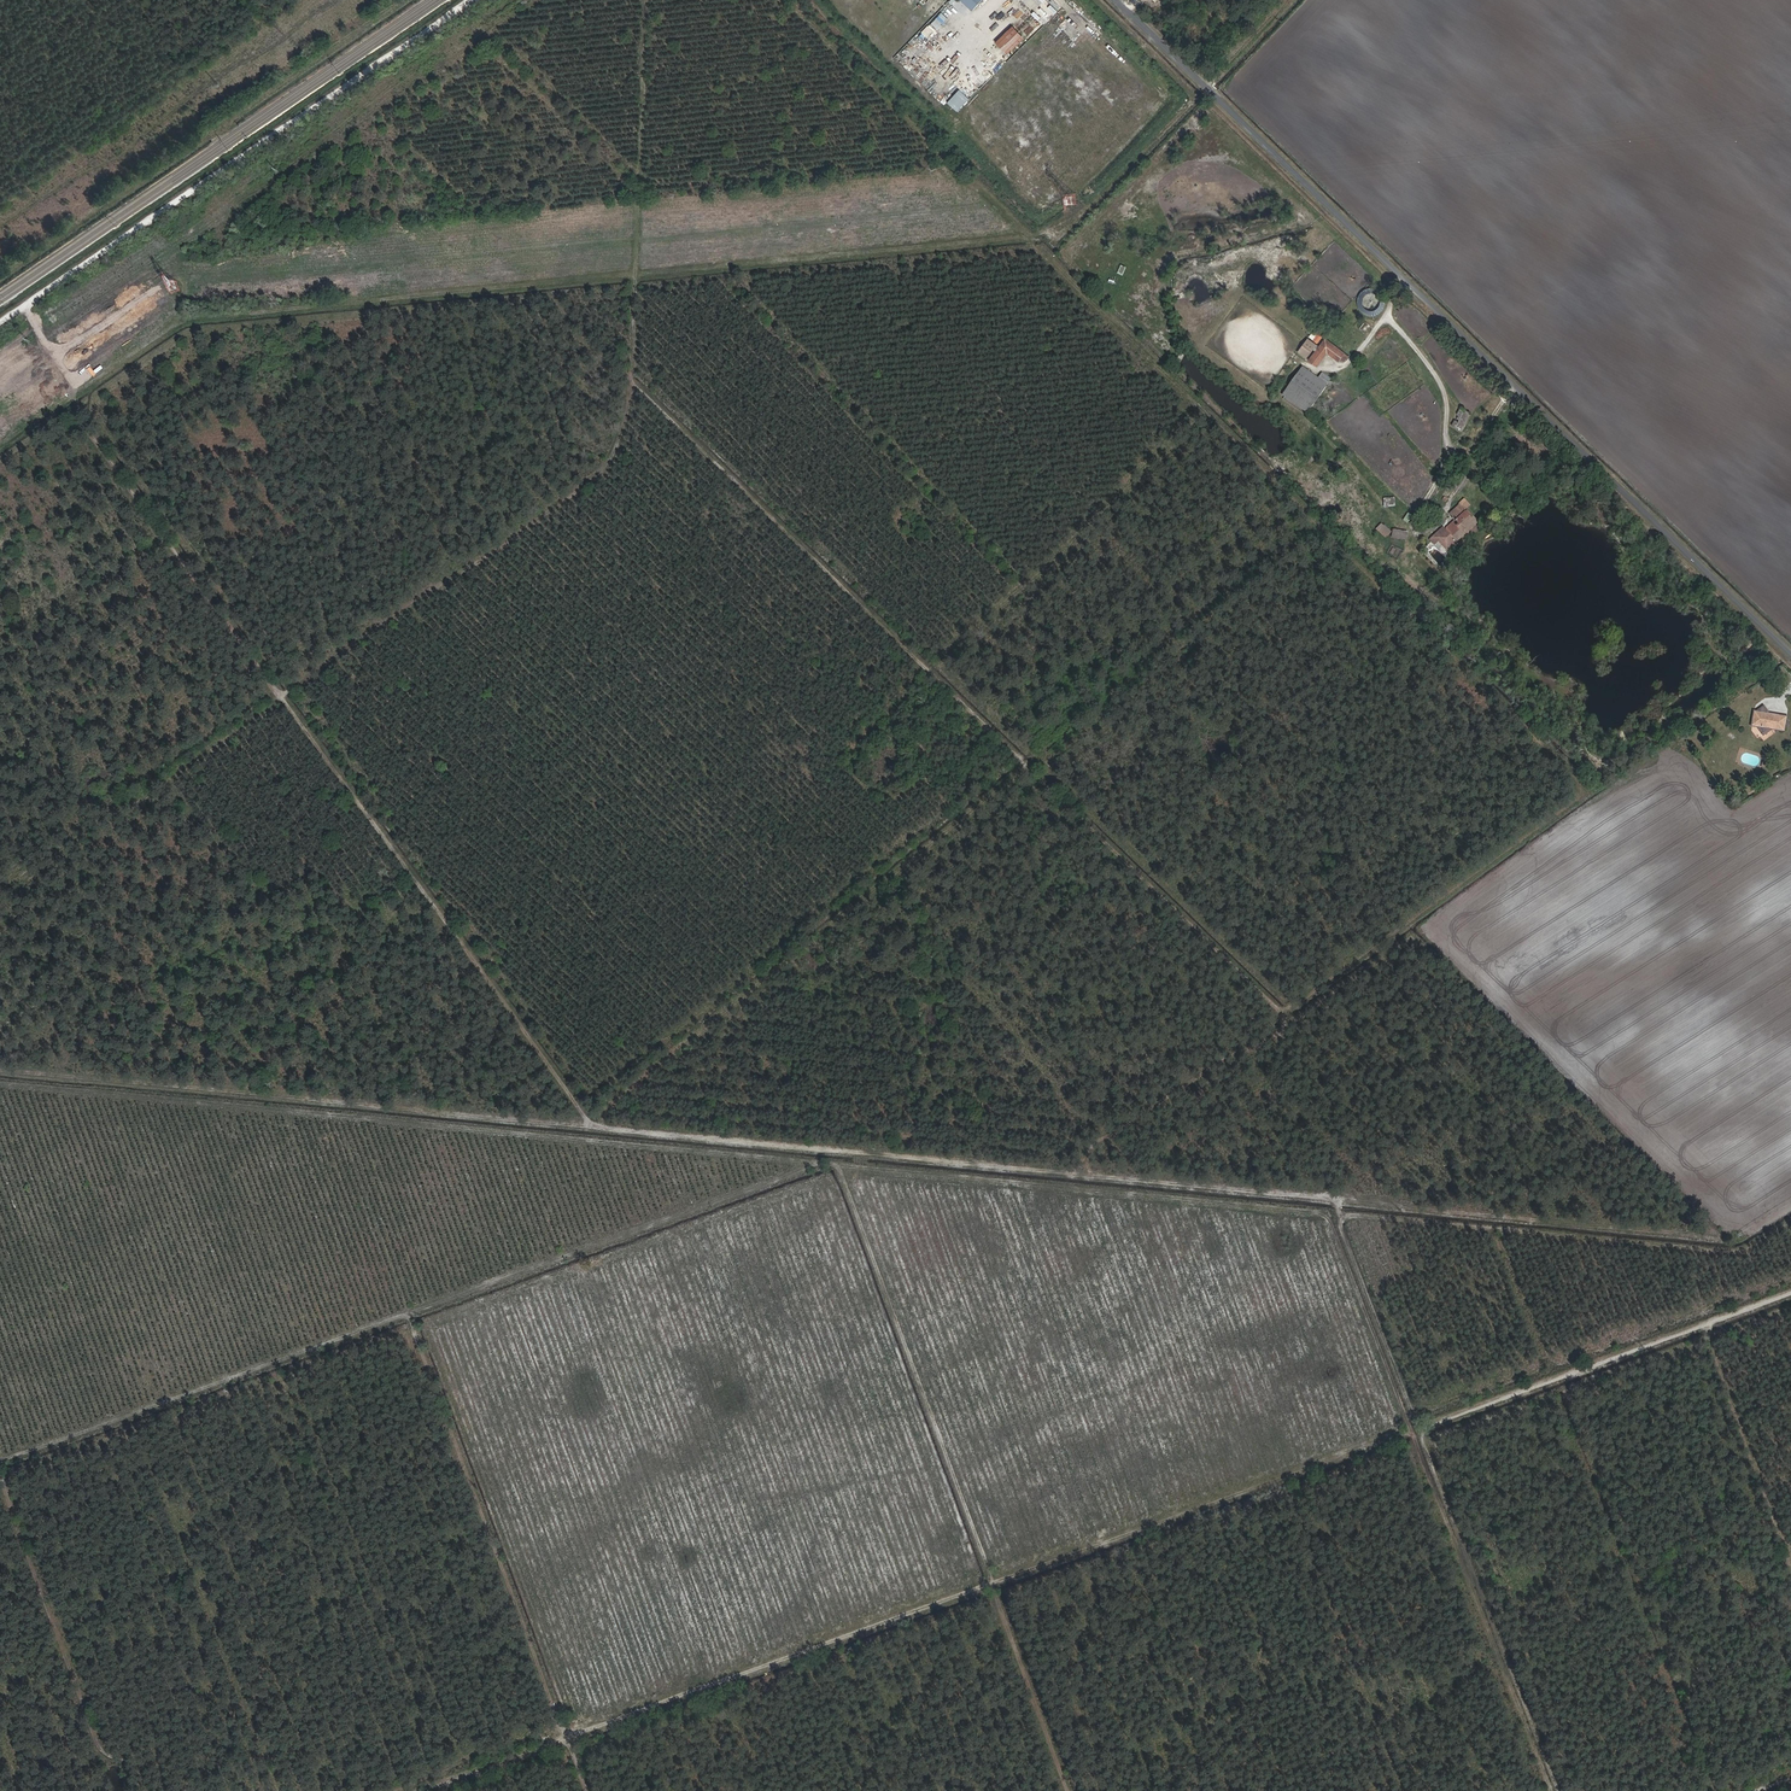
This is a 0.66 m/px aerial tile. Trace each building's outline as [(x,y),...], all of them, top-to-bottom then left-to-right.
[(1013,25),(996,41),(1007,54),(1025,37),(1013,25)] [(958,111),(969,98),(960,89),(948,102),(958,111)] [(1067,193),(1067,204),(1077,204),(1077,193),(1067,193)] [(1122,264),(1118,272),(1123,274),(1127,266),(1122,264)] [(165,283),(169,293),(180,289),(176,279),(165,283)] [(1303,324),(1292,337),(1300,344),(1310,330),(1303,324)] [(1338,339),(1319,325),(1303,345),(1312,352),(1321,339),(1332,347),(1338,339)] [(1323,369),(1298,351),(1276,381),(1301,399),(1323,369)] [(1461,408),(1452,426),(1463,431),(1471,413),(1461,408)] [(1440,521),(1438,519),(1424,531),(1428,536),(1433,532),(1442,543),(1452,535),(1451,533),(1472,515),(1460,502),(1465,497),(1460,491),(1445,504),(1451,512),(1440,521)] [(1385,506),(1396,505),(1395,496),(1384,497),(1385,506)] [(1409,522),(1414,515),(1409,512),(1404,519),(1409,522)] [(1377,528),(1386,538),(1393,531),(1383,522),(1377,528)] [(1393,538),(1408,540),(1409,530),(1393,529),(1393,538)] [(1783,710),(1749,704),(1746,720),(1781,725),(1783,710)]
